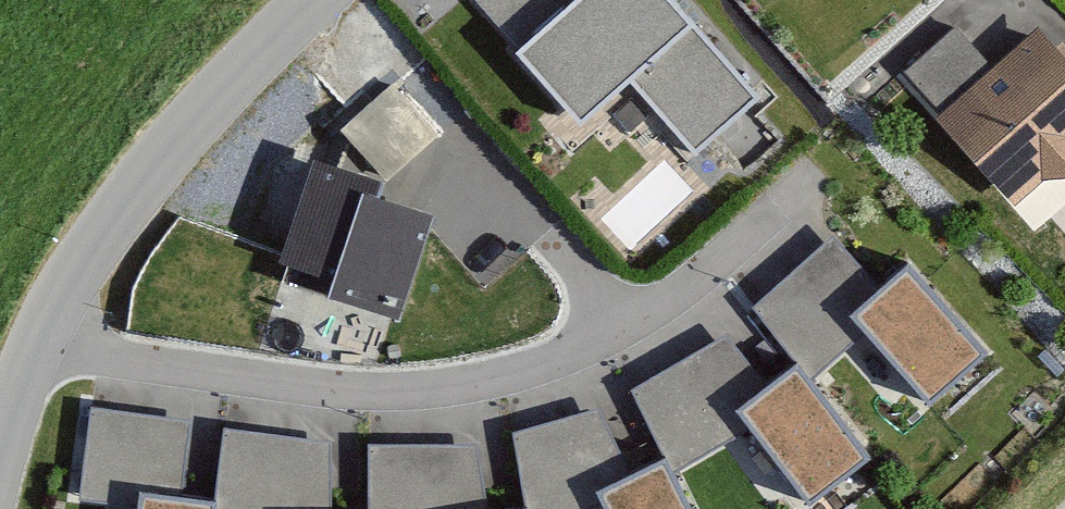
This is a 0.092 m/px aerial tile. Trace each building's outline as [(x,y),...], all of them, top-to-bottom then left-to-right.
[(489,14),(565,120),(627,73),(690,149),(753,91),(671,0),(477,0),(489,14)] [(1045,30),(999,73),(959,31),(913,75),(1030,198),(1057,173),(1064,173),(1064,50),(1045,30)] [(387,81),(335,125),(379,174),(435,137),(387,81)] [(431,200),(297,150),(258,267),(381,315),(431,200)] [(834,241),(757,311),(793,359),(800,354),(817,376),(865,326),(847,306),(874,281),(834,241)] [(992,349),(902,255),(874,281),(847,306),(865,326),(933,402),(992,349)] [(723,337),(634,386),(683,469),(751,424),(734,399),(759,382),(723,337)] [(817,376),(800,354),(793,359),(759,382),(734,399),(751,424),(806,504),(873,450),(817,376)] [(513,429),(536,508),(582,508),(591,506),(585,492),(620,475),(597,409),(513,429)] [(189,423),(88,410),(76,501),(132,508),(135,487),(180,493),(189,423)] [(222,429),(218,508),(331,508),(329,442),(222,429)] [(367,451),(375,508),(485,508),(489,508),(479,446),(367,451)] [(661,455),(620,475),(585,492),(591,506),(592,508),(689,508),(661,455)] [(135,487),(132,508),(202,508),(204,495),(180,493),(135,487)]
